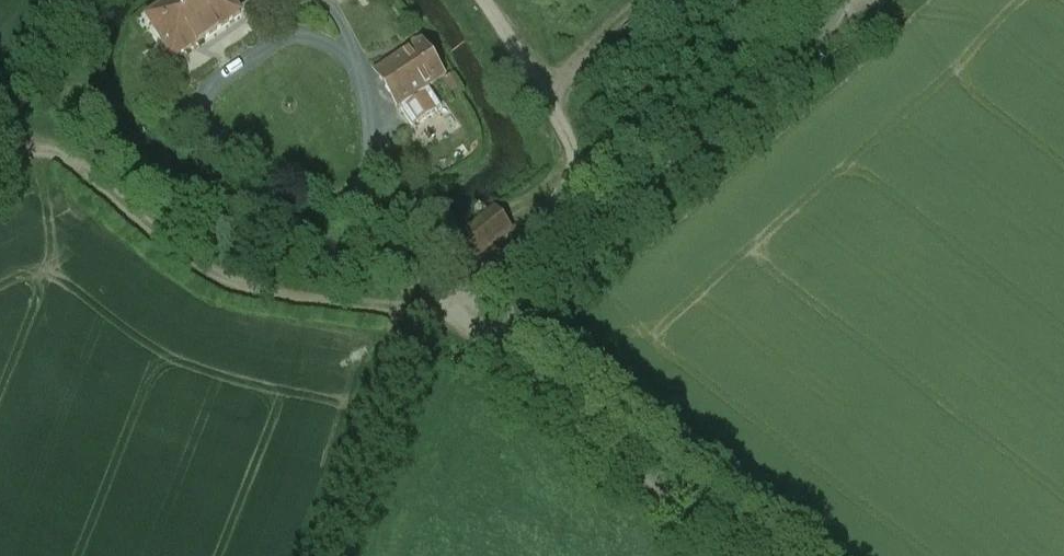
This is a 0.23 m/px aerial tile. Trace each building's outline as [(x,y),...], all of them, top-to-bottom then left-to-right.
[(148,20),(174,62),(241,17),(229,0),(179,0),(148,20)] [(424,46),(377,77),(410,128),(453,100),(441,82),(445,79),(424,46)] [(495,211),(439,254),(457,277),(512,233),(495,211)]
